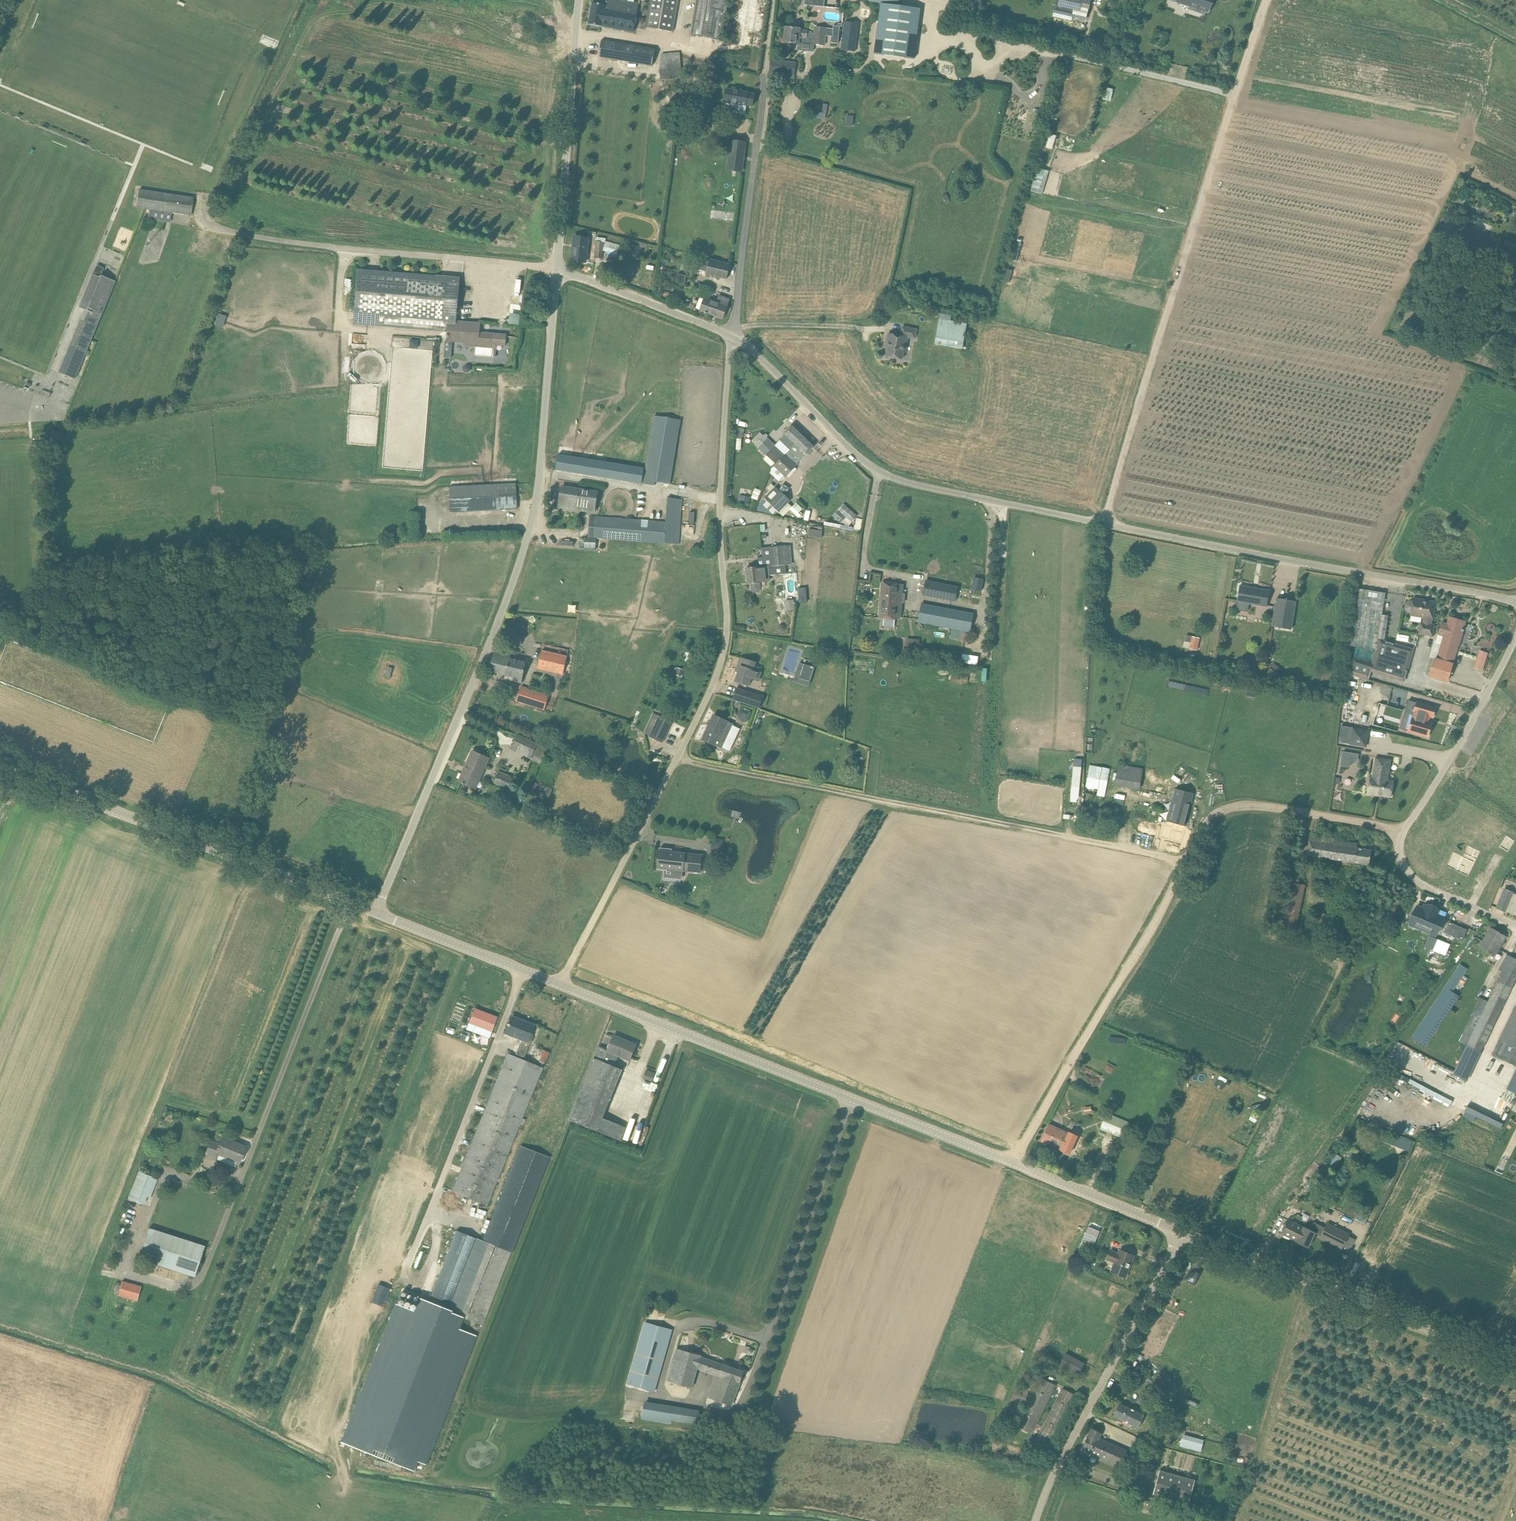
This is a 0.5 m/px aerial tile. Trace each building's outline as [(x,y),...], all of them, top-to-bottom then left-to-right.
[(590,24),(634,32),(636,22),(638,7),(613,3),(614,0),(597,0),(597,4),(593,3),(590,24)] [(722,40),(729,0),(697,0),(691,34),(722,40)] [(1059,6),(1074,9),(1073,14),(1087,17),(1090,5),(1091,0),(1060,0),(1059,6)] [(1177,1),(1189,6),(1189,7),(1188,9),(1203,15),(1204,11),(1208,12),(1212,0),(1178,0),(1177,1)] [(899,5),(881,3),(875,54),(914,59),(921,8),(899,5)] [(859,24),(845,22),(841,50),(855,52),(859,24)] [(800,28),(786,27),(785,43),(799,44),(799,42),(825,45),(826,36),(831,36),(831,43),(838,43),(839,29),(816,27),(815,34),(812,34),(812,32),(808,31),(808,30),(800,30),(800,28)] [(653,66),(656,49),(602,40),(599,57),(653,66)] [(660,63),(661,80),(682,79),(682,75),(687,75),(687,68),(681,68),(680,59),(674,59),(674,55),(661,57),(660,59),(660,63)] [(771,60),(770,71),(795,74),(796,63),(771,60)] [(1106,87),(1103,99),(1111,101),(1114,89),(1106,87)] [(726,89),(724,101),(727,102),(726,110),(745,114),(747,105),(753,106),(754,101),(755,92),(742,90),(742,89),(733,88),(732,90),(726,89)] [(745,143),(732,141),(728,170),(741,171),(745,143)] [(1042,194),(1049,170),(1038,167),(1031,191),(1042,194)] [(171,223),(172,213),(191,215),(193,198),(139,190),(136,207),(149,209),(148,219),(171,223)] [(588,238),(575,236),(572,261),(585,262),(588,238)] [(596,241),(594,258),(602,258),(603,250),(618,255),(621,245),(606,241),(605,242),(597,241),(596,241)] [(97,266),(117,272),(122,256),(102,250),(97,266)] [(731,264),(721,262),(710,259),(706,274),(727,279),(731,264)] [(357,279),(354,323),(448,331),(447,340),(447,341),(453,341),(464,342),(464,346),(476,347),(476,355),(492,356),(492,348),(493,348),(494,348),(494,356),(496,357),(497,348),(497,345),(506,346),(507,334),(494,333),(480,332),(481,323),(457,321),(460,278),(358,269),(357,279)] [(114,283),(93,274),(79,307),(85,310),(59,373),(75,379),(85,355),(88,356),(89,352),(86,351),(114,283)] [(687,276),(678,274),(676,282),(685,284),(687,276)] [(705,298),(700,310),(706,312),(705,313),(707,314),(707,313),(723,319),(730,299),(719,296),(717,303),(705,298)] [(510,323),(520,325),(522,314),(512,313),(510,323)] [(963,350),(967,323),(951,320),(952,314),(941,313),(934,344),(963,350)] [(908,337),(915,339),(917,329),(903,327),(901,336),(889,333),(887,343),(889,343),(887,356),(902,359),(904,352),(906,352),(908,337)] [(655,482),(670,484),(680,420),(655,416),(644,484),(655,485),(655,482)] [(775,445),(764,434),(755,444),(766,455),(776,464),(785,454),(803,436),(792,425),(784,433),(785,434),(780,440),(775,445)] [(814,447),(803,436),(785,454),(776,464),(774,466),(786,478),(797,465),(796,464),(806,453),(807,454),(814,447)] [(644,468),(569,456),(559,454),(556,470),(642,483),(644,468)] [(450,487),(451,512),(518,509),(517,484),(450,487)] [(598,492),(572,488),(562,487),(559,507),(594,512),(598,492)] [(790,501),(775,487),(765,498),(772,506),(769,509),(773,513),(776,509),(779,512),(790,501)] [(598,519),(597,538),(679,544),(682,499),(668,497),(668,498),(666,523),(598,517),(598,519)] [(791,510),(798,515),(804,507),(797,502),(791,510)] [(838,510),(833,516),(841,523),(842,522),(847,517),(852,522),(857,516),(844,504),(838,510)] [(822,538),(822,531),(809,529),(808,536),(822,538)] [(596,550),(596,538),(585,538),(584,550),(596,550)] [(786,573),(786,564),(792,563),(790,546),(770,547),(763,547),(764,558),(757,558),(758,567),(747,568),(748,583),(751,583),(752,590),(755,593),(758,592),(761,589),(760,582),(769,581),(769,575),(786,573)] [(975,578),(973,589),(982,591),(984,579),(975,578)] [(958,586),(925,580),(923,595),(956,601),(958,586)] [(881,601),(879,617),(884,618),(883,626),(895,627),(895,619),(896,619),(896,617),(901,617),(902,603),(903,598),(903,594),(903,593),(904,584),(882,583),(881,597),(881,601)] [(1238,601),(1266,606),(1269,591),(1240,586),(1238,601)] [(1360,588),(1351,646),(1376,650),(1378,638),(1385,639),(1388,615),(1382,614),(1385,592),(1360,588)] [(1296,601),(1277,598),(1272,626),(1291,629),(1296,601)] [(1435,602),(1413,598),(1413,601),(1409,601),(1405,604),(1404,609),(1407,613),(1411,614),(1411,615),(1424,617),(1423,623),(1421,622),(1419,634),(1433,636),(1434,625),(1431,624),(1432,619),(1433,619),(1435,602)] [(787,599),(787,610),(796,609),(796,599),(787,599)] [(974,612),(922,603),(919,623),(970,633),(974,612)] [(1452,664),(1454,660),(1462,631),(1464,631),(1464,629),(1463,629),(1465,622),(1450,617),(1448,624),(1442,622),(1438,635),(1444,637),(1437,659),(1431,657),(1427,673),(1430,674),(1430,676),(1447,681),(1453,664),(1452,664)] [(1186,635),(1185,641),(1191,643),(1198,644),(1199,638),(1186,635)] [(920,639),(907,638),(906,649),(919,650),(920,639)] [(1353,657),(1348,673),(1368,679),(1370,671),(1404,681),(1414,649),(1380,640),(1376,655),(1374,655),(1372,662),(1353,657)] [(564,675),(568,655),(542,649),(538,668),(564,675)] [(1488,653),(1480,650),(1474,667),(1483,670),(1488,653)] [(511,655),(505,654),(495,651),(490,671),(506,675),(504,679),(521,684),(527,663),(510,659),(511,655)] [(754,662),(741,658),(738,666),(740,666),(736,681),(749,685),(751,678),(759,681),(761,673),(751,669),(754,662)] [(796,682),(811,685),(815,666),(800,663),(796,682)] [(545,711),(549,696),(521,687),(516,702),(545,711)] [(760,708),(763,697),(737,688),(733,699),(760,708)] [(1408,700),(1405,712),(1413,714),(1408,731),(1428,737),(1432,723),(1428,722),(1430,716),(1433,717),(1436,707),(1417,702),(1414,713),(1411,713),(1415,702),(1408,700)] [(741,707),(738,718),(748,721),(751,710),(741,707)] [(672,721),(653,712),(644,733),(663,742),(672,721)] [(714,715),(703,739),(715,745),(722,748),(723,747),(730,750),(740,728),(733,725),(734,724),(728,721),(714,715)] [(1370,729),(1352,726),(1349,744),(1367,747),(1370,729)] [(548,748),(539,744),(518,734),(511,749),(532,758),(533,755),(543,759),(548,748)] [(1097,738),(1087,738),(1085,752),(1095,753),(1097,738)] [(489,758),(482,755),(473,751),(465,767),(466,768),(464,772),(463,772),(459,781),(463,783),(464,784),(465,783),(476,788),(489,758)] [(1342,751),(1342,766),(1357,767),(1358,752),(1342,751)] [(1391,760),(1381,758),(1375,757),(1372,776),(1370,776),(1368,793),(1391,797),(1394,781),(1387,780),(1391,760)] [(1080,801),(1082,764),(1073,764),(1072,801),(1080,801)] [(1110,768),(1091,765),(1085,793),(1104,797),(1110,768)] [(1143,769),(1119,765),(1115,785),(1140,789),(1143,769)] [(499,771),(494,783),(509,789),(513,779),(511,778),(512,775),(508,774),(508,775),(499,771)] [(1175,789),(1167,821),(1185,826),(1193,794),(1175,789)] [(1182,844),(1184,835),(1164,829),(1161,838),(1182,844)] [(1506,835),(1499,846),(1507,852),(1515,841),(1506,835)] [(1349,842),(1310,836),(1307,855),(1369,865),(1371,850),(1348,847),(1349,842)] [(1453,851),(1445,865),(1468,877),(1481,851),(1468,845),(1463,856),(1453,851)] [(659,850),(657,868),(665,868),(664,877),(682,879),(682,870),(701,872),(702,855),(668,851),(668,848),(660,847),(660,850),(659,850)] [(1380,871),(1368,868),(1366,877),(1379,879),(1380,871)] [(1304,916),(1303,883),(1290,883),(1291,917),(1304,916)] [(1512,893),(1513,892),(1505,889),(1497,908),(1505,911),(1515,915),(1515,894),(1512,893)] [(1434,922),(1435,920),(1439,911),(1425,905),(1420,915),(1418,915),(1415,922),(1430,929),(1433,921),(1434,922)] [(1445,932),(1464,940),(1469,929),(1450,921),(1445,932)] [(1494,956),(1505,936),(1501,934),(1502,933),(1500,932),(1499,933),(1491,928),(1480,947),(1494,956)] [(1433,950),(1445,956),(1450,944),(1438,939),(1433,950)] [(1459,1041),(1467,1045),(1471,1047),(1481,1052),(1514,985),(1515,981),(1515,960),(1513,958),(1507,955),(1499,970),(1503,971),(1500,977),(1502,978),(1490,1002),(1480,998),(1467,1026),(1464,1031),(1459,1041)] [(1460,964),(1412,1037),(1425,1047),(1459,996),(1452,992),(1463,976),(1467,969),(1460,964)] [(1492,1055),(1515,1066),(1515,1005),(1492,1055)] [(497,1017),(474,1009),(469,1023),(491,1031),(497,1017)] [(534,1025),(523,1021),(522,1022),(511,1018),(509,1024),(508,1023),(507,1025),(508,1026),(506,1032),(517,1036),(516,1037),(521,1040),(515,1054),(524,1058),(533,1035),(530,1034),(534,1025)] [(588,1074),(569,1120),(570,1120),(622,1141),(627,1129),(602,1119),(622,1069),(613,1066),(618,1055),(630,1060),(636,1045),(614,1036),(608,1050),(598,1046),(597,1050),(588,1074)] [(542,1068),(517,1057),(508,1054),(475,1134),(470,1132),(468,1137),(473,1139),(452,1191),(453,1191),(451,1195),(461,1200),(463,1195),(487,1205),(520,1124),(523,1126),(526,1119),(522,1118),(542,1068)] [(644,1077),(653,1080),(656,1071),(647,1068),(644,1077)] [(1218,1079),(1215,1085),(1222,1090),(1226,1083),(1218,1079)] [(1100,1129),(1124,1138),(1131,1123),(1107,1113),(1100,1129)] [(1050,1124),(1042,1141),(1069,1154),(1078,1136),(1070,1132),(1069,1134),(1050,1124)] [(240,1162),(245,1148),(234,1144),(235,1143),(222,1138),(220,1144),(211,1141),(206,1153),(215,1157),(217,1153),(240,1162)] [(482,1325),(510,1252),(512,1253),(550,1157),(520,1145),(482,1240),(479,1238),(479,1239),(457,1231),(429,1303),(463,1317),(482,1325)] [(1333,1152),(1327,1161),(1335,1168),(1342,1158),(1333,1152)] [(157,1179),(139,1171),(128,1198),(147,1205),(157,1179)] [(1307,1188),(1316,1192),(1319,1185),(1311,1181),(1307,1188)] [(1358,1210),(1354,1218),(1365,1223),(1368,1216),(1358,1210)] [(1297,1241),(1304,1227),(1304,1226),(1304,1227),(1287,1219),(1285,1224),(1281,1233),(1297,1241)] [(1343,1248),(1347,1239),(1349,1234),(1327,1223),(1325,1228),(1314,1223),(1311,1230),(1304,1227),(1297,1241),(1297,1242),(1308,1248),(1315,1233),(1321,1235),(1320,1237),(1343,1248)] [(1089,1226),(1081,1245),(1093,1249),(1100,1231),(1089,1226)] [(139,1258),(195,1276),(204,1246),(149,1228),(139,1258)] [(1111,1272),(1125,1277),(1134,1255),(1120,1250),(1119,1254),(1110,1250),(1107,1259),(1115,1262),(1111,1272)] [(118,1295),(138,1301),(143,1286),(123,1279),(118,1295)] [(372,1302),(383,1306),(390,1289),(378,1284),(372,1302)] [(429,1303),(419,1298),(414,1310),(397,1303),(342,1441),(414,1471),(418,1461),(424,1464),(476,1336),(458,1329),(463,1317),(429,1303)] [(654,1391),(672,1330),(645,1322),(628,1384),(654,1391)] [(688,1351),(677,1348),(668,1381),(692,1387),(697,1367),(717,1374),(708,1397),(712,1398),(712,1399),(731,1405),(744,1372),(723,1364),(722,1364),(700,1357),(701,1355),(688,1351)] [(1084,1363),(1066,1354),(1060,1364),(1079,1374),(1084,1363)] [(1032,1433),(1056,1385),(1042,1378),(1017,1426),(1032,1433)] [(1076,1395),(1067,1390),(1063,1389),(1038,1437),(1051,1443),(1076,1395)] [(1119,1403),(1114,1416),(1123,1420),(1139,1428),(1145,1415),(1129,1407),(1119,1403)] [(699,1411),(688,1409),(686,1421),(697,1423),(699,1411)] [(1102,1433),(1101,1432),(1092,1428),(1081,1451),(1090,1455),(1119,1469),(1127,1451),(1099,1438),(1102,1433)] [(1187,1435),(1185,1448),(1204,1450),(1205,1438),(1187,1435)] [(1154,1495),(1188,1504),(1195,1480),(1160,1470),(1154,1495)]
